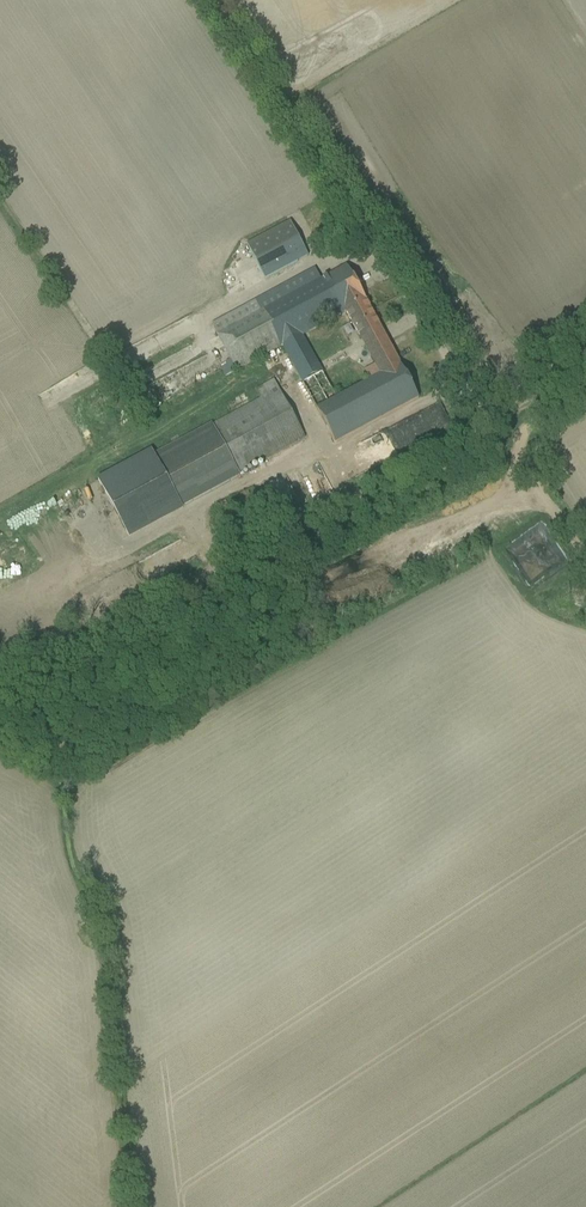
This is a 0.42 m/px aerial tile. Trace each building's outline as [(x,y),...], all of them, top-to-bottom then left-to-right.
[(290,222),(246,245),(264,279),(307,257),(290,222)] [(212,326),(218,336),(230,359),(221,371),(224,377),(235,371),(236,372),(283,347),(299,376),(318,366),(301,334),(346,311),(361,339),(380,329),(346,267),(320,281),(314,270),(212,326)] [(380,329),(361,339),(366,347),(384,337),(380,329)] [(318,366),(299,376),(335,444),(418,399),(384,337),(366,347),(379,374),(334,397),(318,366)] [(164,392),(177,389),(173,372),(160,375),(164,392)] [(238,474),(304,438),(278,390),(273,380),(255,390),(260,399),(212,425),(154,457),(150,450),(96,479),(129,539),(183,510),(182,508),(239,477),(238,474)] [(430,402),(391,422),(405,450),(444,430),(430,402)] [(13,529),(0,536),(11,556),(24,549),(13,529)] [(90,557),(55,571),(58,578),(93,565),(90,557)]
